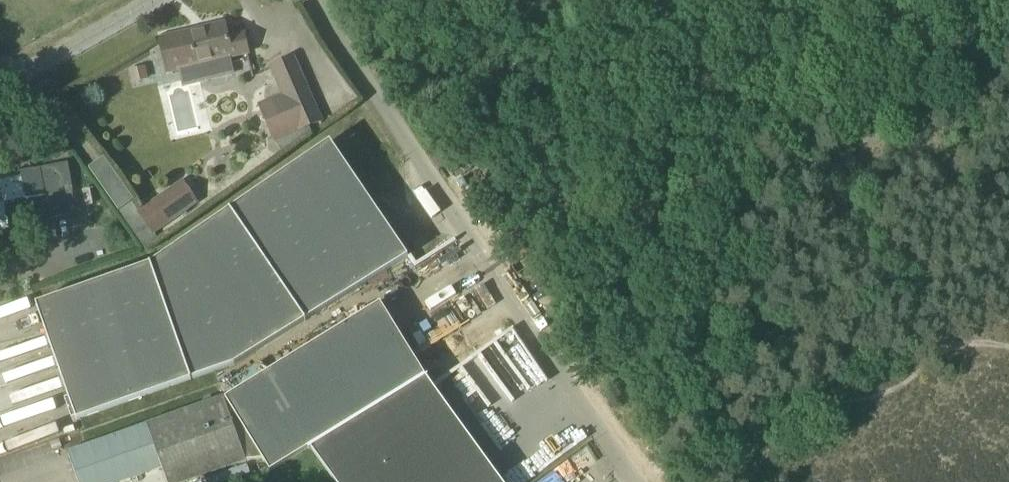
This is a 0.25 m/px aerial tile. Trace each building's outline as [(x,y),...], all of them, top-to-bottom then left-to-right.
[(159,39),(167,73),(249,53),(244,34),(228,37),(225,23),(159,39)] [(273,142),(303,129),(321,121),(293,57),(271,67),(284,95),(258,106),(273,142)] [(146,66),(129,70),(132,83),(148,79),(146,66)] [(69,147),(63,138),(51,146),(57,155),(69,147)] [(36,304),(67,391),(77,420),(233,365),(408,257),(330,142),(148,265),(36,304)] [(182,182),(139,212),(131,202),(134,200),(104,158),(89,169),(148,251),(160,242),(153,232),(196,202),(182,182)] [(46,196),(50,216),(76,211),(72,191),(73,190),(68,163),(21,172),(22,176),(26,199),(46,196)] [(15,202),(10,178),(0,180),(0,230),(11,227),(6,203),(15,202)] [(363,314),(228,397),(267,459),(273,469),(311,445),(338,481),(501,481),(432,386),(427,379),(428,378),(428,377),(426,378),(424,375),(380,304),(363,314)] [(224,399),(223,396),(87,446),(68,453),(73,466),(71,467),(72,469),(74,468),(79,481),(187,481),(246,461),(267,459),(228,397),(224,399)]
